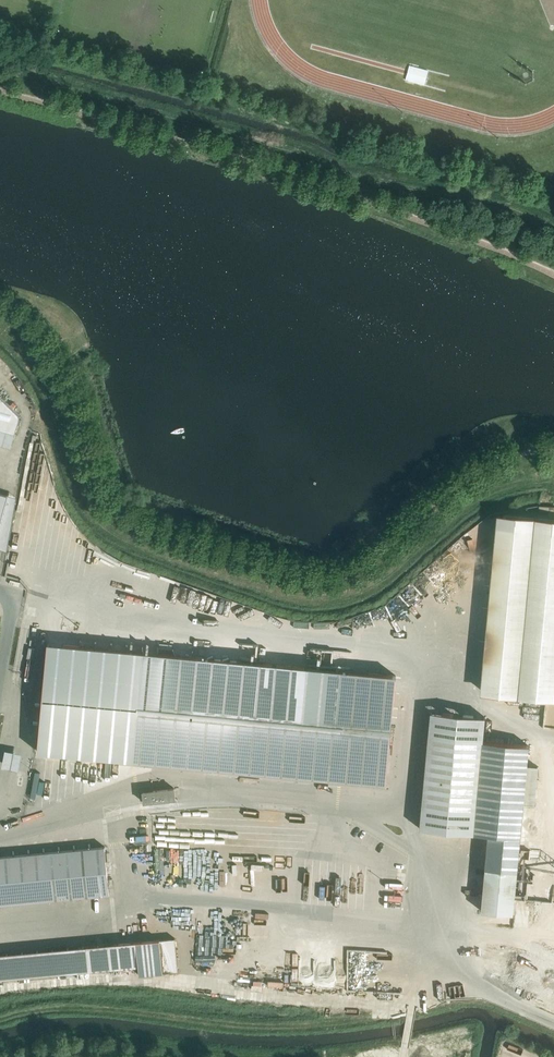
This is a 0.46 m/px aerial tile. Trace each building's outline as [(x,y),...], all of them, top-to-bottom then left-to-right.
[(0,395),(0,429),(15,433),(20,415),(0,395)] [(8,494),(0,492),(0,523),(8,494)] [(539,505),(539,510),(549,510),(548,516),(553,517),(553,506),(539,505)] [(499,527),(485,700),(553,703),(553,533),(499,527)] [(48,642),(38,751),(133,760),(339,779),(386,784),(396,675),(349,671),(143,651),(48,642)] [(29,647),(27,657),(33,658),(35,648),(29,647)] [(475,833),(477,801),(491,803),(481,911),(513,914),(529,745),(483,741),(485,717),(431,711),(420,828),(475,833)] [(36,798),(40,772),(35,771),(30,797),(36,798)] [(176,799),(175,788),(153,790),(143,791),(143,794),(144,802),(176,799)] [(109,894),(105,846),(43,852),(48,900),(109,894)] [(175,937),(136,941),(138,966),(139,974),(178,970),(175,937)] [(136,941),(114,943),(116,968),(118,968),(126,967),(128,967),(136,966),(138,966),(136,941)]
